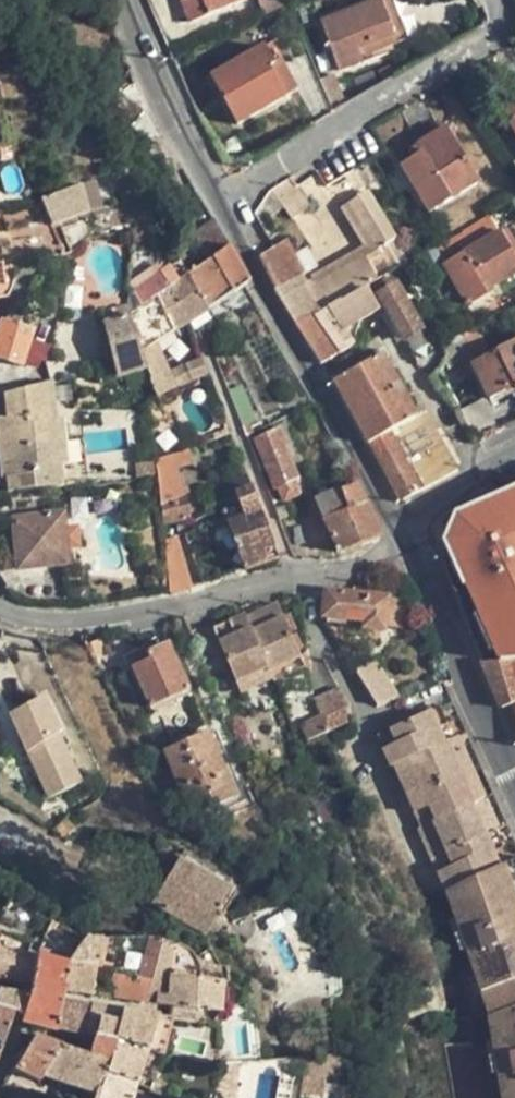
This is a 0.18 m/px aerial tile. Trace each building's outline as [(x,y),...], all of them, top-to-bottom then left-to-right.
[(189,23),(246,0),(180,0),(189,23)] [(361,58),(358,49),(394,36),(381,0),(380,0),(319,22),(338,71),(363,62),(361,58)] [(394,36),(400,34),(388,0),(381,0),(394,36)] [(397,45),(394,36),(358,49),(361,58),(397,45)] [(268,66),(273,64),(264,47),(211,76),(237,124),(285,97),(268,66)] [(280,60),(273,64),(268,66),(285,97),(297,91),(280,60)] [(500,110),(505,107),(514,101),(514,94),(497,104),(500,110)] [(505,107),(514,122),(509,125),(514,136),(514,101),(505,107)] [(505,107),(500,110),(509,125),(514,122),(505,107)] [(445,129),(416,147),(420,154),(412,159),(400,167),(428,214),(478,184),(445,129)] [(407,152),(412,159),(420,154),(416,147),(407,152)] [(39,200),(45,217),(49,226),(87,214),(79,186),(78,186),(74,176),(55,182),(59,193),(39,200)] [(290,179),(272,191),(290,220),(308,209),(290,179)] [(87,214),(100,209),(92,183),(79,186),(87,214)] [(272,249),(310,317),(368,286),(378,281),(395,271),(382,247),(393,241),(367,194),(343,208),(366,249),(304,283),(301,276),(304,275),(286,242),(272,249)] [(189,274),(209,311),(245,287),(251,284),(233,251),(215,220),(193,234),(209,261),(189,274)] [(442,266),(466,306),(486,294),(485,292),(514,274),(514,258),(500,232),(442,266)] [(395,271),(398,269),(406,264),(393,241),(382,247),(395,271)] [(274,290),(295,325),(310,317),(272,249),(258,257),(275,289),(274,290)] [(158,276),(163,291),(170,287),(189,274),(180,262),(158,276)] [(201,316),(209,311),(189,274),(170,287),(191,323),(201,316)] [(133,292),(141,306),(163,291),(158,276),(133,292)] [(392,280),(379,287),(383,294),(377,297),(419,369),(437,359),(392,280)] [(379,307),(368,286),(310,317),(295,325),(321,365),(354,347),(341,327),(356,319),(358,323),(374,314),(373,310),(379,307)] [(141,306),(130,314),(141,347),(150,371),(149,371),(152,380),(150,381),(158,398),(178,390),(170,373),(158,344),(191,323),(170,287),(163,291),(141,306)] [(133,292),(130,295),(126,305),(130,314),(141,306),(133,292)] [(119,379),(149,371),(150,371),(141,347),(130,314),(105,324),(119,379)] [(1,320),(0,322),(0,361),(20,367),(31,330),(1,320)] [(469,331),(440,346),(447,359),(443,365),(446,370),(480,353),(469,331)] [(472,364),(489,399),(513,387),(514,391),(514,343),(472,364)] [(381,357),(332,384),(399,503),(456,471),(413,392),(404,397),(381,357)] [(202,360),(185,366),(192,384),(208,377),(202,360)] [(185,366),(170,373),(178,390),(192,384),(185,366)] [(11,393),(13,418),(3,419),(0,419),(0,455),(2,477),(5,477),(11,477),(12,492),(61,488),(60,467),(56,423),(52,384),(11,393)] [(6,395),(3,397),(3,419),(13,418),(11,393),(6,395)] [(483,401),(460,412),(475,439),(497,429),(483,401)] [(62,423),(56,423),(60,467),(66,467),(62,423)] [(278,429),(253,439),(274,490),(278,489),(282,500),(286,502),(301,493),(296,481),(300,479),(278,429)] [(194,449),(157,461),(165,524),(187,518),(189,514),(178,472),(200,465),(194,449)] [(156,476),(153,462),(135,465),(137,479),(156,476)] [(507,474),(513,495),(503,498),(509,522),(514,520),(514,472),(507,474)] [(497,477),(503,498),(513,495),(507,474),(497,477)] [(228,523),(245,571),(279,558),(248,476),(222,486),(227,503),(238,500),(245,518),(241,519),(237,507),(222,511),(226,524),(228,523)] [(369,505),(357,485),(342,490),(343,493),(340,494),(339,492),(334,490),(319,497),(317,499),(317,502),(317,504),(324,521),(340,551),(380,536),(381,535),(381,532),(369,505)] [(288,515),(283,505),(274,508),(278,519),(288,515)] [(66,548),(64,530),(63,514),(14,520),(19,568),(68,564),(66,548)] [(77,529),(64,530),(66,548),(79,547),(77,529)] [(176,536),(163,540),(169,591),(169,594),(191,588),(176,536)] [(496,541),(441,554),(452,586),(507,575),(496,541)] [(389,599),(325,592),(323,619),(364,624),(363,629),(385,631),(386,627),(389,599)] [(405,600),(389,599),(386,627),(401,629),(405,600)] [(278,606),(247,619),(268,670),(269,673),(301,659),(278,606)] [(213,629),(236,683),(268,670),(247,619),(246,615),(213,629)] [(469,631),(478,652),(514,651),(514,624),(469,631)] [(84,642),(94,663),(96,662),(97,639),(95,637),(84,642)] [(168,645),(147,653),(150,660),(138,665),(132,668),(151,709),(189,692),(168,645)] [(135,659),(138,665),(150,660),(147,653),(135,659)] [(306,669),(301,659),(269,673),(273,680),(274,683),(306,669)] [(482,663),(503,708),(514,704),(514,662),(482,663)] [(355,672),(377,706),(392,700),(369,663),(355,672)] [(240,694),(273,680),(269,673),(268,670),(236,683),(240,694)] [(452,704),(443,684),(427,689),(437,711),(452,704)] [(10,718),(26,752),(40,779),(73,764),(58,734),(62,732),(46,698),(9,717),(10,718)] [(466,736),(452,704),(437,711),(377,737),(390,768),(394,766),(466,736)] [(305,742),(328,732),(321,716),(298,725),(305,742)] [(26,752),(10,718),(0,723),(0,726),(15,757),(26,752)] [(205,812),(237,798),(209,733),(164,752),(171,769),(188,809),(201,803),(205,812)] [(479,766),(466,736),(394,766),(402,785),(422,776),(424,782),(405,790),(407,797),(479,766)] [(492,796),(479,766),(407,797),(411,805),(431,796),(434,803),(414,811),(421,828),(492,796)] [(402,785),(405,790),(424,782),(422,776),(402,785)] [(411,805),(414,811),(434,803),(431,796),(411,805)] [(492,796),(421,828),(419,829),(426,847),(452,836),(457,849),(506,828),(492,796)] [(506,828),(457,849),(463,863),(438,874),(446,893),(514,864),(514,849),(506,828)] [(426,847),(432,860),(457,849),(452,836),(426,847)] [(432,860),(438,874),(463,863),(457,849),(432,860)] [(228,892),(174,861),(151,902),(204,933),(228,892)] [(446,893),(440,895),(452,930),(469,924),(473,935),(483,932),(489,949),(471,954),(467,943),(457,945),(482,1021),(486,1020),(493,1060),(504,1058),(507,1074),(514,1072),(514,864),(446,893)] [(0,938),(0,950),(31,965),(33,955),(0,938)] [(94,961),(99,939),(82,938),(66,958),(65,963),(61,991),(90,996),(93,967),(94,961)] [(101,969),(106,939),(99,939),(94,961),(93,967),(101,969)] [(142,1004),(157,945),(158,940),(144,940),(134,979),(110,976),(107,999),(142,1004)] [(167,948),(168,943),(158,940),(157,945),(167,948)] [(188,953),(175,946),(167,948),(157,945),(142,1004),(173,1007),(218,1012),(219,982),(224,983),(224,969),(217,966),(206,950),(192,959),(188,953)] [(27,985),(31,965),(0,950),(0,980),(27,985)] [(33,955),(31,965),(27,985),(61,991),(65,963),(33,955)] [(19,1021),(55,1030),(60,1000),(60,996),(61,991),(27,985),(25,995),(20,1017),(19,1021)] [(20,1017),(25,995),(0,990),(0,1008),(12,1012),(20,1017)] [(55,1030),(83,1035),(88,1005),(60,1000),(55,1030)] [(83,1035),(91,1036),(113,1039),(145,1051),(160,1056),(170,1019),(152,1016),(88,1005),(83,1035)] [(0,1008),(0,1050),(12,1012),(0,1008)] [(407,1030),(408,1068),(445,1062),(444,1052),(470,1048),(465,1022),(453,1022),(407,1030)] [(38,1081),(42,1074),(59,1045),(34,1035),(12,1068),(38,1081)] [(131,1083),(104,1073),(113,1039),(91,1036),(86,1053),(59,1045),(42,1074),(97,1093),(96,1097),(127,1097),(131,1083)] [(131,1083),(135,1085),(140,1066),(145,1051),(113,1039),(104,1073),(131,1083)] [(327,1061),(306,1061),(301,1096),(316,1097),(323,1097),(327,1061)] [(12,1068),(9,1068),(0,1065),(0,1088),(12,1068)] [(135,1085),(150,1091),(154,1081),(156,1072),(140,1066),(135,1085)] [(167,1097),(168,1097),(172,1087),(154,1081),(150,1091),(167,1097)]
